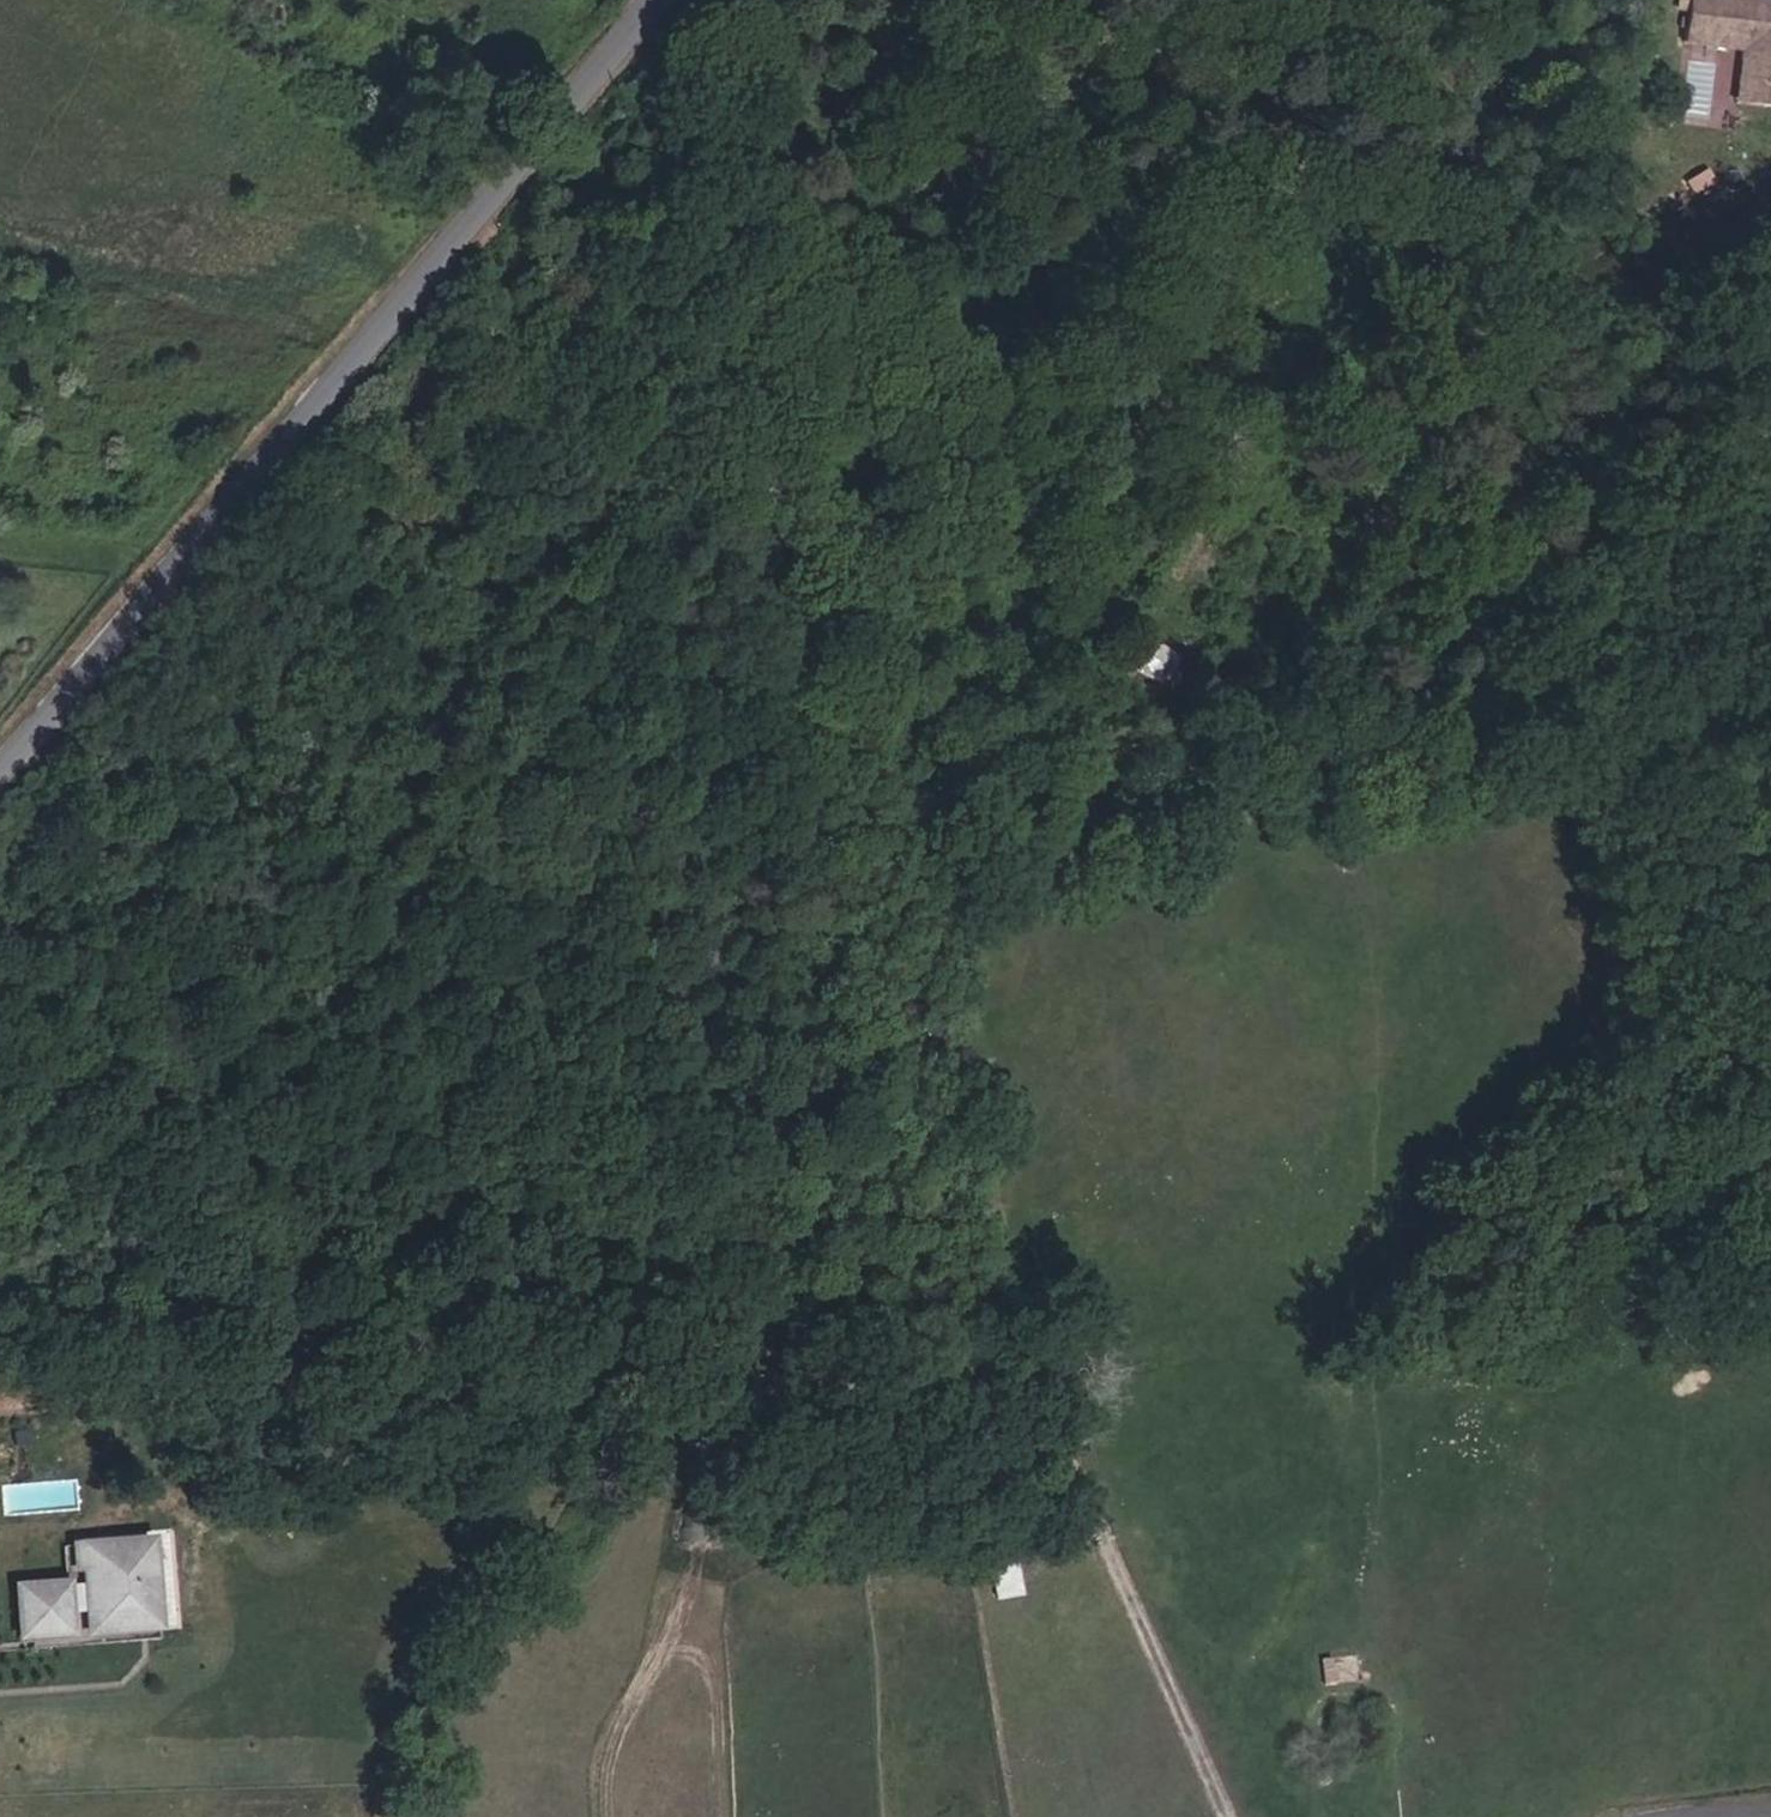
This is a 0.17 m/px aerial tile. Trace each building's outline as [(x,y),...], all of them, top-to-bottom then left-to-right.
[(1689,46),(1742,52),(1737,101),(1770,105),(1770,0),(1694,0),(1689,46)] [(1132,661),(1170,681),(1184,653),(1146,634),(1132,661)] [(50,1600),(68,1599),(68,1603),(118,1599),(116,1570),(136,1568),(133,1529),(56,1535),(57,1557),(64,1557),(66,1577),(49,1579),(49,1573),(0,1576),(0,1600),(2,1626),(52,1623),(50,1600)] [(139,1616),(136,1568),(116,1570),(118,1599),(68,1603),(68,1599),(50,1600),(52,1623),(139,1616)] [(1327,1681),(1365,1678),(1363,1654),(1326,1657),(1327,1681)]
